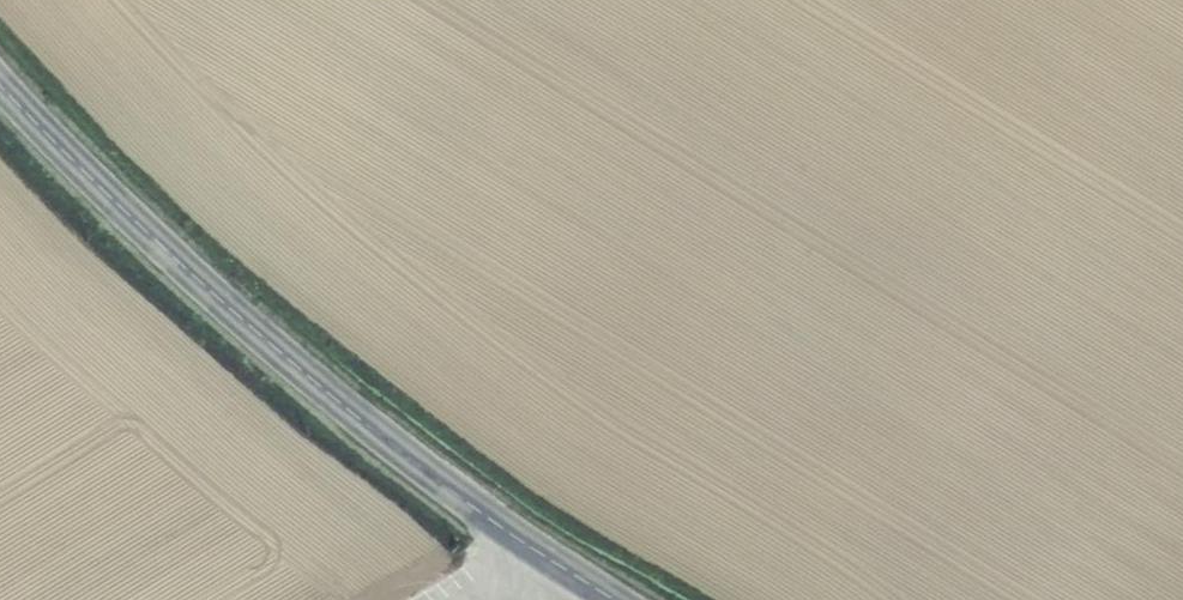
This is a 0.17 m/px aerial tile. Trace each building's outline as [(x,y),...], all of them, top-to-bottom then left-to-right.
[(535,589),(517,581),(509,599),(530,599),(535,589)]
